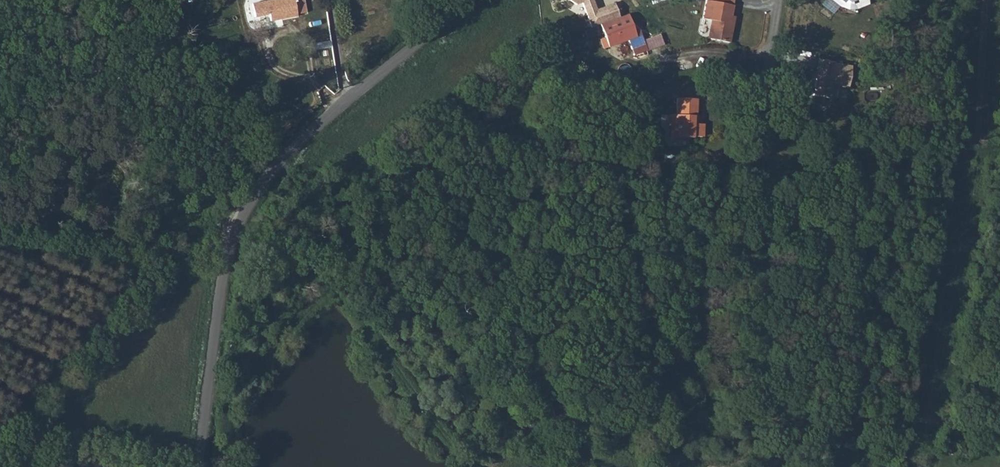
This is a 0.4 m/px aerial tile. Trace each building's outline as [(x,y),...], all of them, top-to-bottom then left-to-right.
[(575,6),(579,5),(589,30),(599,26),(617,19),(612,4),(594,11),(590,0),(563,0),(575,6)] [(729,0),(703,0),(699,20),(708,21),(705,40),(726,43),(729,27),(725,26),(729,0)] [(846,10),(865,3),(863,0),(830,0),(846,10)] [(309,24),(307,4),(255,13),(257,27),(273,24),(274,32),(301,28),(301,26),(309,24)] [(617,19),(599,26),(607,48),(633,39),(625,15),(617,19)] [(855,65),(817,59),(811,96),(828,99),(832,75),(853,78),(855,65)] [(670,114),(670,128),(677,128),(676,140),(691,140),(691,138),(700,138),(700,124),(696,124),(697,100),(678,99),(677,115),(670,114)]
